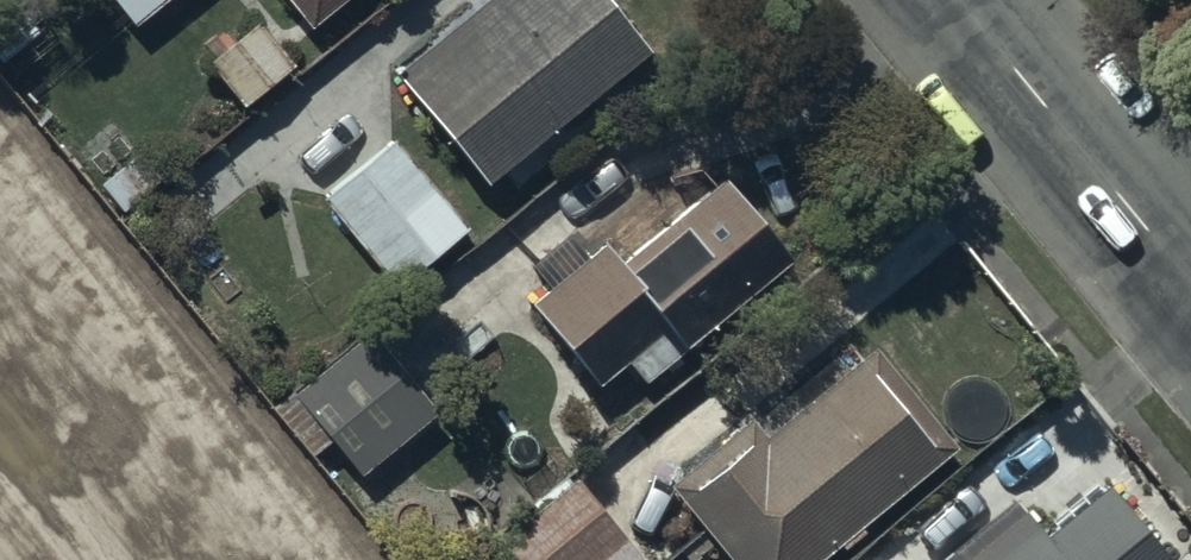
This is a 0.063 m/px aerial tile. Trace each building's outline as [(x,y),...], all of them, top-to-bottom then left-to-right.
[(132,33),(173,0),(106,0),(132,33)] [(308,35),(351,0),(279,0),(308,35)] [(394,83),(486,195),(652,59),(604,0),(495,0),(394,83)] [(214,40),(198,54),(210,67),(205,71),(242,114),(293,70),(257,29),(227,55),(214,40)] [(393,146),(322,207),(397,294),(468,234),(393,146)] [(604,250),(529,313),(596,394),(626,369),(643,390),(791,266),(722,184),(620,269),(604,250)] [(370,338),(271,414),(309,463),(330,447),(360,485),(437,426),(370,338)] [(679,497),(730,559),(836,559),(950,467),(871,370),(777,447),(762,429),(679,497)] [(574,485),(485,559),(638,559),(574,485)] [(1107,491),(1045,541),(1014,503),(962,545),(944,559),(1162,559),(1107,491)]
